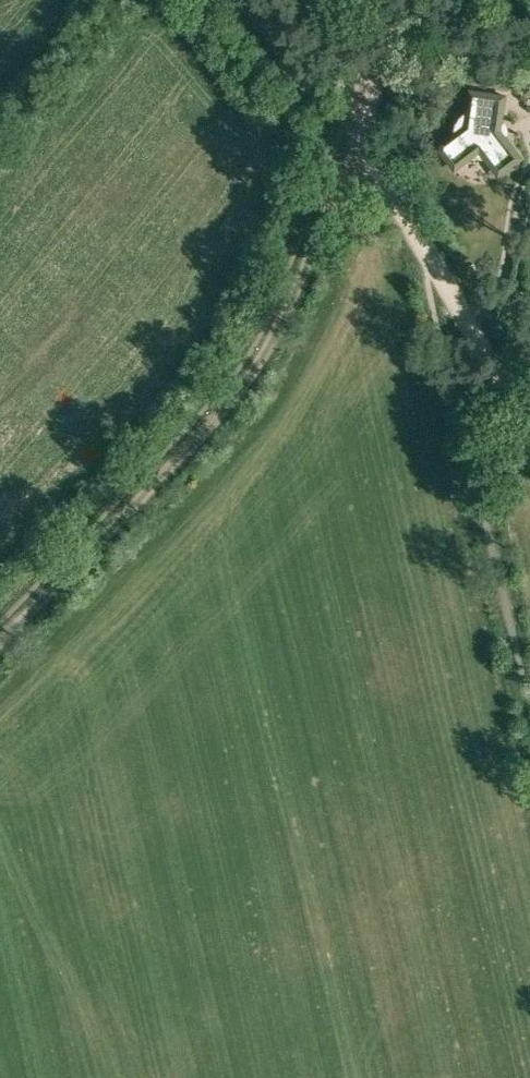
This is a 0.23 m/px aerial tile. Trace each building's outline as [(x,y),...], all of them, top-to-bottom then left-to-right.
[(507,94),(468,88),(465,113),(463,115),(459,119),(456,122),(455,126),(454,132),(436,147),(455,172),(474,157),(484,159),(498,177),(523,158),(506,136),(509,135),(507,122),(503,122),(507,94)]
